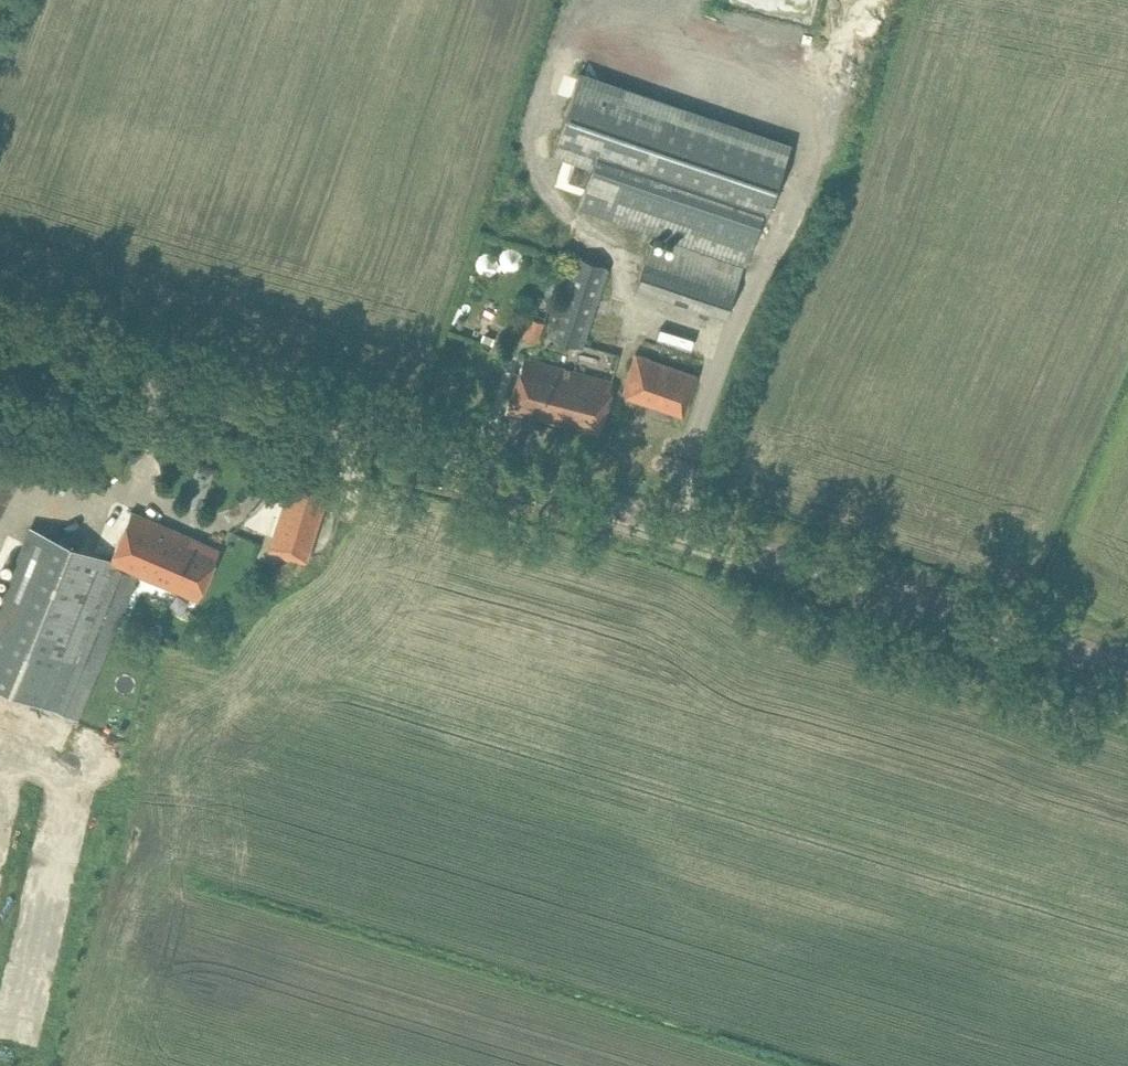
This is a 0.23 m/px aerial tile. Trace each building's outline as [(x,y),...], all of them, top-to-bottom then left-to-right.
[(690,245),(739,262),(761,197),(766,199),(784,144),(577,74),(550,152),(572,160),(566,179),(583,185),(576,207),(690,245)] [(720,316),(739,262),(690,245),(687,255),(651,242),(637,289),(720,316)] [(609,270),(577,259),(551,338),(583,349),(609,270)] [(545,322),(530,316),(523,337),(538,342),(545,322)] [(697,374),(637,354),(624,392),(683,413),(697,374)] [(613,380),(521,357),(508,410),(599,433),(613,380)] [(329,478),(293,466),(267,548),(303,560),(329,478)] [(139,574),(198,599),(220,549),(131,511),(111,559),(110,562),(139,574)] [(32,526),(0,602),(0,685),(79,718),(99,671),(59,654),(99,554),(32,526)] [(59,654),(99,671),(139,574),(110,562),(111,559),(99,554),(59,654)]
